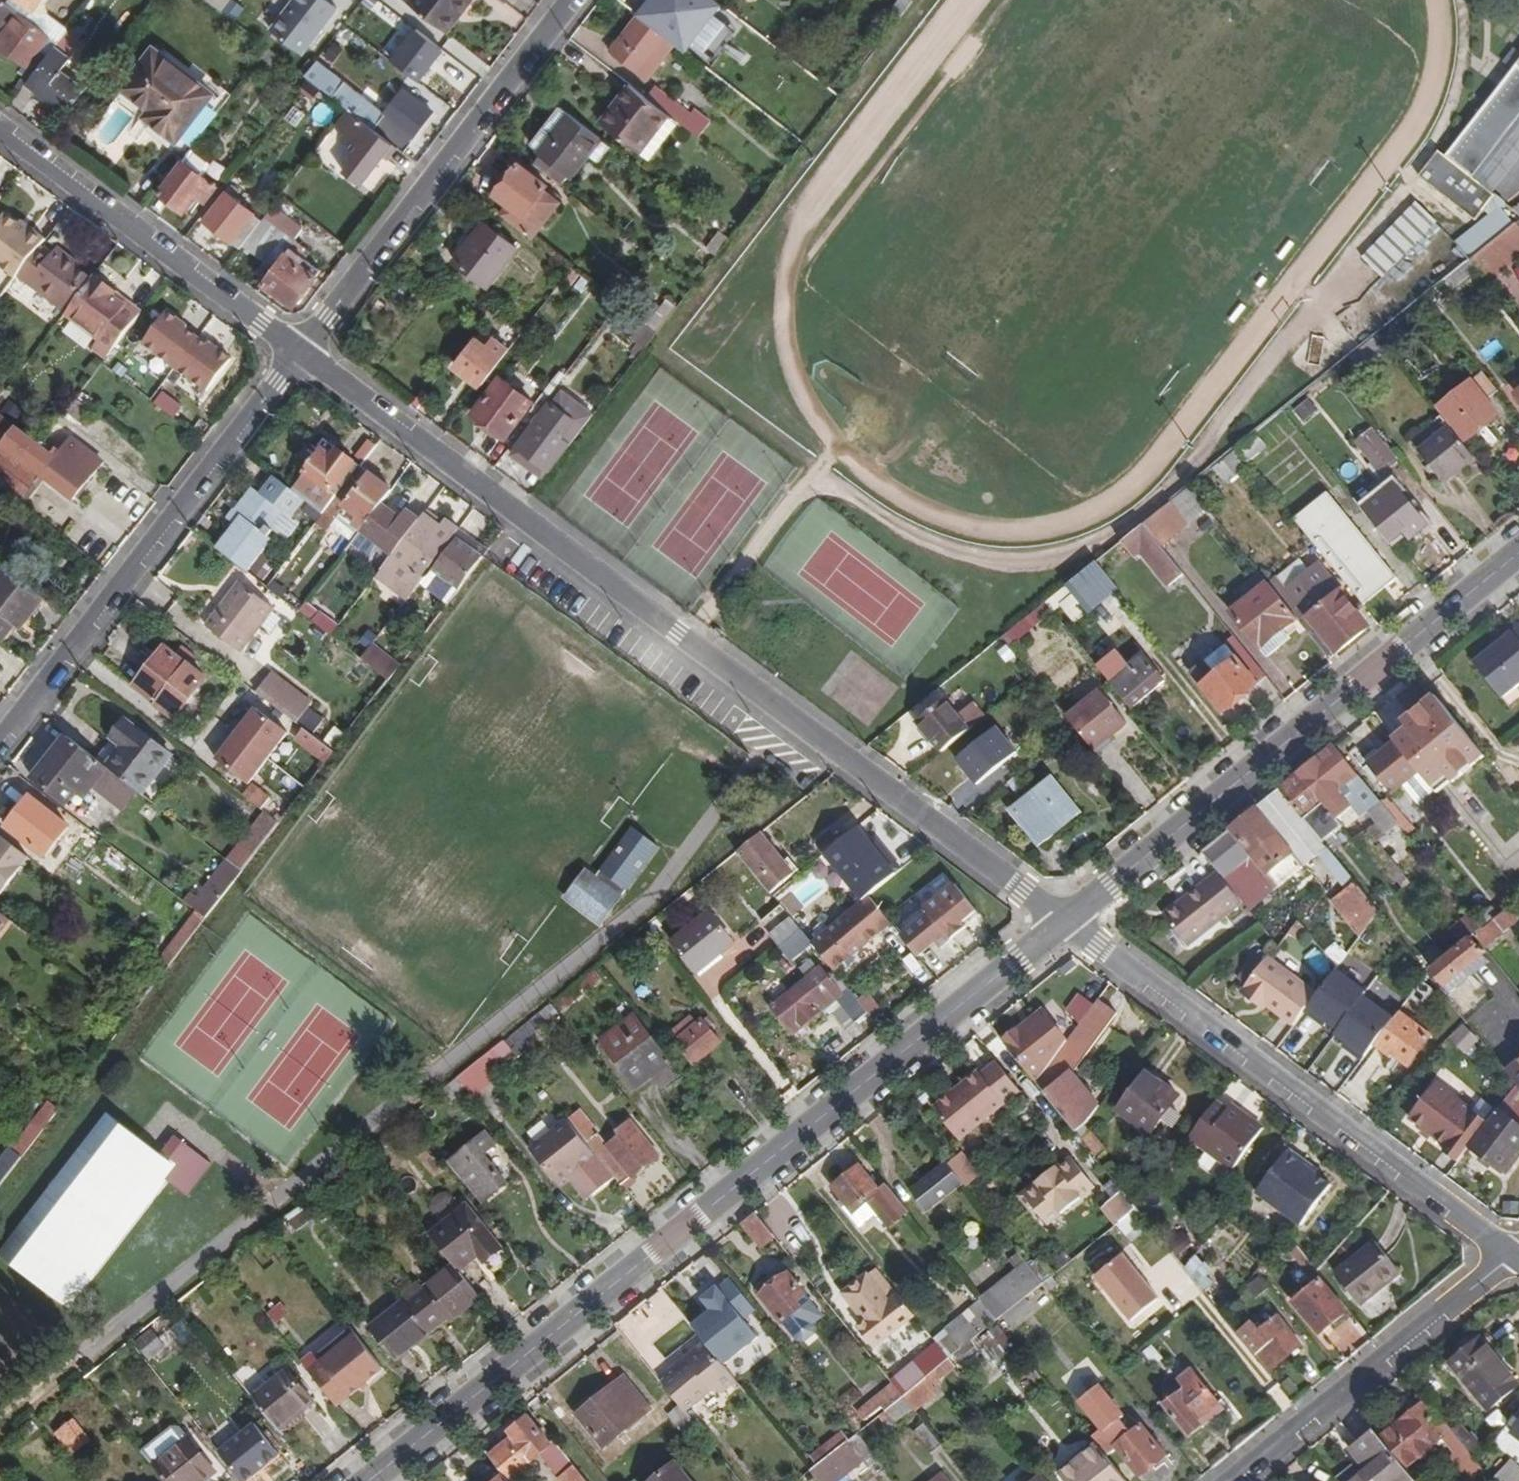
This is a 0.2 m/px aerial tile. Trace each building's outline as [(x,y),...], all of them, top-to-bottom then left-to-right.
[(6,31),(0,40),(0,52),(31,76),(58,42),(32,22),(3,0),(0,0),(0,26),(6,31)] [(33,10),(39,1),(43,3),(45,0),(20,0),(33,10)] [(231,0),(207,0),(222,12),(231,0)] [(339,8),(328,0),(296,0),(272,31),(304,55),(339,8)] [(448,33),(473,0),(404,0),(448,33)] [(675,44),(687,53),(694,43),(716,15),(723,5),(717,0),(649,0),(637,15),(640,17),(675,44)] [(39,1),(33,10),(37,16),(47,14),(43,3),(39,1)] [(32,22),(58,42),(67,30),(47,14),(37,16),(32,22)] [(716,15),(694,43),(717,60),(738,32),(716,15)] [(675,44),(640,17),(611,52),(647,80),(675,44)] [(31,76),(27,83),(66,114),(85,90),(62,71),(70,59),(68,57),(80,40),(67,30),(58,42),(31,76)] [(419,81),(443,49),(417,30),(393,62),(419,81)] [(861,65),(873,49),(865,43),(853,58),(861,65)] [(171,146),(186,157),(192,148),(226,105),(155,49),(119,95),(124,100),(130,92),(147,105),(141,113),(144,116),(140,122),(149,130),(156,122),(176,140),(171,146)] [(1513,126),(1518,119),(1518,55),(1514,51),(1504,65),(1512,71),(1486,104),(1513,126)] [(305,75),(309,79),(349,109),(398,147),(403,151),(414,137),(412,135),(434,106),(427,100),(423,103),(403,88),(384,112),(344,81),(343,83),(315,62),(305,75)] [(648,98),(630,85),(602,123),(640,153),(670,115),(648,98)] [(648,98),(670,115),(684,125),(692,115),(656,88),(648,98)] [(130,92),(124,100),(141,113),(147,105),(130,92)] [(1513,126),(1486,104),(1444,157),(1472,179),(1513,126)] [(562,108),(533,146),(541,152),(571,114),(562,108)] [(398,147),(349,109),(336,126),(347,133),(342,140),(349,144),(352,164),(345,173),(362,186),(384,157),(388,160),(398,147)] [(602,140),(571,114),(541,152),(543,154),(537,163),(563,183),(570,175),(573,177),(589,156),(602,140)] [(149,130),(171,146),(176,140),(156,122),(149,130)] [(602,140),(589,156),(599,163),(612,146),(602,140)] [(184,160),(159,191),(185,211),(199,194),(205,199),(216,186),(203,175),(213,164),(192,148),(186,157),(184,160)] [(1444,157),(1439,153),(1420,177),(1476,220),(1483,210),(1495,196),(1472,179),(1444,157)] [(508,204),(502,213),(533,237),(560,203),(544,190),(548,186),(518,164),(495,194),(508,204)] [(206,221),(241,248),(244,244),(263,221),(237,200),(242,194),(233,186),(206,221)] [(300,226),(309,213),(284,194),(274,206),(300,226)] [(1502,202),(1495,196),(1483,210),(1491,216),(1502,202)] [(1413,200),(1362,253),(1382,274),(1433,221),(1413,200)] [(259,276),(267,283),(265,285),(289,303),(297,303),(321,272),(301,257),(307,250),(294,241),(303,229),(300,226),(274,206),(263,221),(244,244),(268,264),(259,276)] [(1470,261),(1514,225),(1500,208),(1478,227),(1455,246),(1468,263),(1470,261)] [(17,278),(22,272),(39,249),(46,240),(33,229),(30,232),(21,225),(6,214),(0,223),(0,266),(17,278)] [(467,248),(483,226),(477,221),(460,242),(467,248)] [(23,222),(21,225),(30,232),(33,229),(23,222)] [(485,222),(483,226),(467,248),(456,261),(492,289),(522,251),(485,222)] [(1488,284),(1518,259),(1518,227),(1516,224),(1514,225),(1470,261),(1478,271),(1488,284)] [(707,247),(717,255),(729,239),(721,231),(707,247)] [(55,261),(39,249),(22,272),(69,309),(90,281),(77,270),(68,264),(72,260),(62,251),(55,261)] [(68,264),(77,270),(80,266),(72,260),(68,264)] [(1468,263),(1445,282),(1452,291),(1478,271),(1470,261),(1468,263)] [(572,268),(564,279),(571,286),(581,274),(572,268)] [(105,358),(141,313),(129,304),(126,307),(114,298),(117,294),(96,278),(67,315),(99,339),(92,347),(105,358)] [(657,333),(676,309),(666,301),(647,325),(657,333)] [(173,370),(196,340),(185,331),(187,328),(168,313),(142,345),(173,370)] [(173,370),(205,395),(231,362),(211,347),(209,349),(196,340),(173,370)] [(456,368),(481,386),(502,361),(477,341),(456,368)] [(1488,401),(1499,392),(1484,373),(1438,409),(1466,443),(1499,416),(1488,401)] [(504,439),(532,403),(501,379),(473,415),(504,439)] [(531,411),(535,415),(560,382),(556,379),(531,411)] [(519,447),(548,470),(591,413),(563,392),(553,404),(552,404),(519,447)] [(155,404),(174,418),(180,410),(162,396),(155,404)] [(1314,411),(1307,403),(1295,412),(1302,421),(1314,411)] [(64,436),(51,453),(0,414),(0,489),(20,504),(36,485),(29,480),(35,472),(42,478),(73,502),(101,466),(64,436)] [(1443,484),(1475,459),(1441,418),(1420,435),(1428,446),(1418,454),(1443,484)] [(1397,463),(1372,431),(1357,443),(1384,475),(1397,463)] [(1248,464),(1249,465),(1265,453),(1252,438),(1237,450),(1248,464)] [(321,454),(294,490),(323,515),(360,469),(324,440),(316,450),(321,454)] [(542,477),(548,470),(519,447),(512,455),(542,477)] [(1226,483),(1248,464),(1237,450),(1214,468),(1226,483)] [(392,491),(362,467),(360,469),(323,515),(317,523),(327,531),(339,516),(342,519),(337,526),(350,538),(357,529),(360,531),(381,505),(392,491)] [(29,480),(36,485),(42,478),(35,472),(29,480)] [(1362,510),(1390,545),(1404,533),(1410,540),(1427,526),(1394,485),(1362,510)] [(235,527),(217,549),(247,572),(271,539),(266,536),(283,513),(251,488),(227,520),(235,527)] [(1188,489),(1170,503),(1186,523),(1204,508),(1188,489)] [(1295,521),(1364,605),(1396,580),(1327,495),(1295,521)] [(1170,503),(1144,525),(1161,547),(1188,526),(1186,523),(1170,503)] [(400,520),(381,505),(360,531),(349,547),(361,558),(375,541),(392,556),(418,521),(406,512),(400,520)] [(452,536),(424,514),(418,521),(392,556),(377,575),(385,582),(389,576),(412,594),(421,582),(423,580),(418,575),(430,565),(452,536)] [(1161,547),(1144,525),(1123,541),(1134,556),(1142,550),(1170,586),(1183,575),(1161,547)] [(485,557),(489,551),(461,530),(457,536),(460,538),(485,557)] [(460,538),(436,570),(461,588),(485,557),(460,538)] [(1089,614),(1119,590),(1097,563),(1046,604),(1053,613),(1055,614),(1076,598),(1089,614)] [(44,599),(0,565),(0,641),(2,643),(15,626),(20,630),(44,599)] [(430,570),(428,573),(456,594),(461,588),(436,570),(430,570)] [(1288,589),(1297,601),(1319,584),(1310,572),(1288,589)] [(449,603),(456,594),(428,573),(423,580),(421,582),(449,603)] [(407,600),(412,594),(389,576),(385,582),(407,600)] [(1300,624),(1330,660),(1370,628),(1349,603),(1354,600),(1348,593),(1343,595),(1328,577),(1319,584),(1297,601),(1288,608),(1298,621),(1300,624)] [(240,652),(274,610),(242,584),(209,628),(240,652)] [(1285,631),(1298,621),(1288,608),(1269,585),(1232,614),(1267,658),(1281,647),(1290,638),(1285,631)] [(306,602),(298,612),(307,618),(314,608),(306,602)] [(1038,627),(1053,613),(1046,604),(1030,617),(1038,627)] [(330,636),(337,627),(320,613),(312,623),(330,636)] [(1518,682),(1518,627),(1474,662),(1501,697),(1518,682)] [(1004,638),(993,646),(1000,656),(1011,647),(1004,638)] [(1222,714),(1267,679),(1236,640),(1192,676),(1222,714)] [(360,659),(389,681),(399,667),(372,646),(360,659)] [(190,667),(197,658),(182,648),(176,656),(165,648),(134,689),(175,719),(204,678),(190,667)] [(1098,668),(1131,708),(1164,682),(1144,657),(1130,667),(1117,652),(1098,668)] [(260,670),(249,687),(288,717),(300,701),(260,670)] [(1076,728),(1094,750),(1127,723),(1102,692),(1068,718),(1076,728)] [(1397,742),(1433,786),(1448,774),(1453,781),(1454,782),(1486,757),(1437,696),(1404,722),(1409,728),(1395,740),(1397,742)] [(919,723),(943,753),(982,721),(974,710),(962,720),(945,701),(919,723)] [(300,722),(314,732),(327,714),(313,704),(300,722)] [(249,786),(288,735),(256,710),(217,761),(249,786)] [(138,791),(158,806),(187,768),(126,721),(96,759),(138,791)] [(980,786),(1022,754),(1001,726),(959,758),(980,786)] [(300,741),(327,762),(335,753),(307,731),(300,741)] [(96,759),(68,737),(34,781),(66,804),(76,791),(85,780),(94,786),(123,808),(138,791),(96,759)] [(1419,803),(1436,789),(1433,786),(1397,742),(1370,764),(1394,792),(1403,784),(1419,803)] [(1381,803),(1334,745),(1280,789),(1323,842),(1343,827),(1397,895),(1411,884),(1378,841),(1360,817),(1368,811),(1387,835),(1400,825),(1392,815),(1386,809),(1381,803)] [(1448,774),(1433,786),(1436,789),(1439,793),(1453,781),(1448,774)] [(1059,832),(1082,814),(1053,777),(1010,812),(1025,830),(1029,827),(1039,839),(1054,827),(1059,832)] [(85,780),(76,791),(84,797),(94,786),(85,780)] [(260,789),(250,801),(261,810),(271,797),(260,789)] [(1323,842),(1280,789),(1203,852),(1219,871),(1225,877),(1244,861),(1267,891),(1287,873),(1287,868),(1284,864),(1292,857),(1302,868),(1314,856),(1326,845),(1323,842)] [(1389,798),(1381,803),(1386,809),(1393,803),(1389,798)] [(45,856),(67,828),(28,799),(7,826),(45,856)] [(250,801),(248,799),(242,809),(254,819),(261,810),(250,801)] [(1398,809),(1392,815),(1400,825),(1407,821),(1398,809)] [(254,819),(272,833),(280,823),(261,810),(254,819)] [(1360,817),(1378,841),(1387,835),(1368,811),(1360,817)] [(858,828),(859,827),(850,817),(831,832),(839,843),(858,828)] [(839,843),(825,854),(862,899),(867,895),(900,869),(880,843),(874,848),(869,841),(858,828),(839,843)] [(825,854),(839,843),(831,832),(816,844),(825,855),(825,854)] [(786,865),(761,834),(738,853),(771,895),(799,872),(791,861),(786,865)] [(874,848),(880,843),(874,837),(869,841),(874,848)] [(2,838),(0,840),(0,893),(28,857),(2,838)] [(1314,856),(1341,890),(1353,879),(1326,845),(1314,856)] [(618,849),(595,880),(576,906),(601,924),(642,867),(618,849)] [(229,861),(194,908),(197,912),(206,918),(242,871),(229,861)] [(1225,877),(1219,871),(1165,914),(1189,945),(1243,901),(1225,877)] [(576,906),(595,880),(585,873),(566,899),(576,906)] [(1369,927),(1379,911),(1353,879),(1341,890),(1330,900),(1361,936),(1369,927)] [(979,917),(955,886),(924,910),(921,907),(894,929),(918,957),(934,944),(940,950),(979,917)] [(811,945),(834,972),(891,925),(867,895),(862,899),(808,940),(811,945)] [(1494,905),(1476,919),(1482,928),(1501,914),(1494,905)] [(1476,934),(1485,947),(1518,919),(1510,907),(1501,914),(1482,928),(1476,934)] [(0,912),(0,930),(9,919),(0,912)] [(161,960),(169,966),(206,918),(197,912),(161,960)] [(672,942),(697,973),(720,955),(734,944),(709,914),(672,942)] [(801,932),(790,919),(769,935),(780,949),(801,932)] [(801,932),(780,949),(791,962),(811,945),(808,940),(801,932)] [(1472,938),(1435,968),(1447,984),(1485,954),(1472,938)] [(1267,1004),(1294,1026),(1305,1011),(1320,990),(1270,954),(1241,991),(1257,1003),(1264,1008),(1267,1004)] [(1485,954),(1447,984),(1452,990),(1490,959),(1485,954)] [(720,955),(697,973),(701,978),(724,959),(720,955)] [(854,1024),(867,1014),(856,1000),(848,989),(841,994),(837,988),(822,969),(773,1010),(794,1034),(826,1008),(835,1001),(854,1024)] [(599,979),(593,970),(553,1002),(561,1011),(599,979)] [(1320,990),(1305,1011),(1319,1021),(1322,1017),(1327,1021),(1339,1030),(1336,1034),(1346,1042),(1352,1047),(1349,1051),(1363,1061),(1375,1044),(1394,1019),(1363,996),(1366,992),(1336,970),(1320,990)] [(841,994),(848,989),(843,983),(837,988),(841,994)] [(1432,991),(1422,983),(1411,996),(1422,1004),(1432,991)] [(866,992),(856,1000),(867,1014),(869,1015),(879,1007),(866,992)] [(845,1032),(854,1024),(835,1001),(826,1008),(845,1032)] [(1077,1133),(1098,1106),(1072,1073),(1117,1014),(1099,1001),(1069,1041),(1037,1083),(1077,1133)] [(557,1016),(549,1007),(515,1035),(522,1044),(557,1016)] [(1024,1032),(1048,1014),(1044,1009),(1020,1028),(1024,1032)] [(1394,1019),(1375,1044),(1391,1059),(1394,1056),(1407,1067),(1430,1037),(1399,1012),(1394,1019)] [(1004,1041),(1037,1083),(1069,1041),(1048,1014),(1024,1032),(1020,1028),(1004,1041)] [(671,1062),(635,1016),(601,1043),(637,1089),(671,1062)] [(698,1024),(693,1017),(670,1034),(694,1065),(721,1044),(703,1020),(698,1024)] [(1488,1052),(1471,1034),(1460,1044),(1480,1065),(1488,1058),(1485,1055),(1488,1052)] [(466,1088),(469,1093),(488,1078),(484,1072),(512,1050),(504,1040),(458,1079),(466,1088)] [(1349,1051),(1352,1047),(1346,1042),(1343,1046),(1349,1051)] [(1518,1086),(1518,1061),(1507,1071),(1518,1085),(1518,1086)] [(1020,1092),(997,1063),(982,1075),(960,1093),(957,1090),(934,1108),(959,1141),(1020,1092)] [(960,1093),(982,1075),(978,1072),(957,1090),(960,1093)] [(1179,1098),(1147,1073),(1117,1111),(1150,1136),(1162,1121),(1172,1130),(1181,1118),(1171,1110),(1179,1098)] [(452,1100),(466,1088),(458,1079),(444,1091),(452,1100)] [(1488,1122),(1476,1112),(1438,1083),(1411,1117),(1449,1147),(1445,1151),(1457,1160),(1473,1140),(1488,1122)] [(1518,1152),(1518,1086),(1518,1085),(1470,1147),(1503,1173),(1518,1152)] [(59,1109),(44,1098),(8,1146),(10,1148),(22,1158),(59,1109)] [(1227,1111),(1216,1104),(1190,1137),(1232,1170),(1262,1129),(1237,1110),(1231,1119),(1225,1114),(1227,1111)] [(1231,1105),(1227,1111),(1225,1114),(1231,1119),(1237,1110),(1231,1105)] [(622,1186),(626,1191),(636,1183),(632,1178),(658,1157),(654,1153),(656,1151),(631,1121),(616,1132),(620,1137),(609,1145),(580,1110),(568,1120),(577,1132),(622,1186)] [(192,1148),(188,1153),(172,1140),(161,1152),(108,1112),(0,1253),(0,1255),(72,1310),(170,1182),(189,1196),(213,1164),(192,1148)] [(599,1205),(622,1186),(577,1132),(539,1163),(565,1194),(574,1185),(582,1194),(587,1189),(599,1205)] [(1082,1139),(1095,1156),(1102,1149),(1090,1132),(1082,1139)] [(497,1145),(487,1133),(448,1164),(483,1206),(508,1186),(483,1156),(497,1145)] [(188,1153),(192,1148),(176,1136),(172,1140),(188,1153)] [(1,1186),(22,1158),(10,1148),(0,1161),(0,1185),(1,1186)] [(1332,1186),(1315,1174),(1302,1164),(1305,1160),(1290,1150),(1257,1194),(1302,1226),(1332,1186)] [(966,1186),(979,1176),(960,1153),(947,1163),(949,1165),(963,1183),(966,1186)] [(1047,1225),(1094,1188),(1070,1159),(1056,1169),(1055,1167),(1018,1197),(1027,1209),(1033,1207),(1047,1225)] [(1302,1164),(1315,1174),(1319,1170),(1305,1160),(1302,1164)] [(963,1183),(949,1165),(912,1194),(928,1213),(963,1183)] [(904,1206),(888,1187),(880,1193),(859,1168),(830,1192),(853,1221),(871,1206),(885,1222),(904,1206)] [(593,1209),(599,1205),(587,1189),(582,1194),(593,1209)] [(1120,1223),(1130,1215),(1138,1208),(1123,1191),(1105,1204),(1120,1223)] [(454,1266),(459,1272),(477,1257),(484,1265),(502,1251),(466,1207),(431,1236),(454,1266)] [(1137,1222),(1144,1216),(1138,1208),(1130,1215),(1137,1222)] [(775,1237),(756,1213),(745,1222),(763,1246),(775,1237)] [(1400,1275),(1377,1245),(1337,1276),(1361,1306),(1400,1275)] [(696,1302),(726,1278),(706,1252),(676,1276),(696,1302)] [(1200,1255),(1186,1265),(1199,1282),(1213,1272),(1200,1255)] [(1096,1278),(1132,1322),(1159,1300),(1123,1256),(1096,1278)] [(1023,1301),(1044,1284),(1028,1263),(981,1302),(998,1322),(1004,1316),(1023,1301)] [(451,1321),(480,1298),(459,1272),(454,1266),(425,1289),(419,1283),(402,1297),(406,1301),(430,1333),(431,1333),(450,1319),(451,1321)] [(878,1268),(868,1277),(891,1303),(900,1295),(878,1268)] [(762,1297),(798,1341),(805,1342),(816,1334),(817,1326),(815,1325),(824,1318),(790,1275),(777,1286),(769,1283),(762,1289),(762,1297)] [(877,1347),(915,1315),(900,1295),(891,1303),(868,1277),(846,1296),(868,1323),(872,1327),(865,1332),(877,1347)] [(1044,1284),(1050,1290),(1059,1283),(1053,1277),(1044,1284)] [(707,1343),(725,1366),(759,1338),(745,1320),(757,1311),(731,1280),(719,1290),(718,1288),(704,1300),(710,1308),(713,1312),(707,1317),(694,1328),(707,1343)] [(1295,1301),(1320,1333),(1348,1312),(1322,1280),(1295,1301)] [(394,1360),(430,1333),(406,1301),(370,1329),(394,1360)] [(1023,1301),(1004,1316),(1012,1325),(1031,1309),(1023,1301)] [(998,1322),(981,1302),(948,1329),(964,1349),(998,1322)] [(276,1323),(288,1314),(281,1305),(269,1315),(276,1323)] [(704,1313),(707,1317),(713,1312),(710,1308),(704,1313)] [(1246,1343),(1269,1371),(1303,1345),(1279,1315),(1246,1343)] [(862,1328),(865,1332),(872,1327),(868,1323),(862,1328)] [(321,1364),(356,1335),(348,1326),(314,1355),(321,1364)] [(948,1329),(935,1339),(942,1348),(951,1359),(964,1349),(948,1329)] [(165,1348),(151,1331),(137,1343),(150,1360),(165,1348)] [(337,1407),(383,1369),(356,1335),(321,1364),(310,1374),(337,1407)] [(1449,1363),(1487,1412),(1518,1385),(1493,1353),(1498,1348),(1488,1337),(1484,1341),(1481,1338),(1449,1363)] [(690,1364),(663,1385),(682,1408),(685,1412),(713,1391),(723,1391),(736,1380),(725,1366),(707,1343),(687,1360),(690,1364)] [(942,1348),(895,1385),(904,1397),(915,1389),(912,1384),(935,1367),(937,1370),(951,1359),(942,1348)] [(253,1398),(280,1432),(315,1405),(288,1371),(253,1398)] [(1189,1436),(1203,1425),(1199,1419),(1219,1404),(1192,1371),(1183,1380),(1188,1388),(1165,1406),(1189,1436)] [(652,1410),(624,1377),(579,1414),(605,1448),(652,1410)] [(915,1389),(904,1397),(912,1406),(929,1392),(922,1383),(915,1389)] [(1118,1448),(1135,1471),(1149,1460),(1153,1465),(1167,1454),(1142,1424),(1132,1431),(1121,1418),(1124,1415),(1116,1404),(1109,1407),(1105,1402),(1109,1395),(1099,1383),(1079,1399),(1103,1427),(1091,1436),(1098,1446),(1107,1457),(1118,1448)] [(895,1385),(894,1384),(863,1408),(866,1410),(861,1414),(865,1420),(883,1406),(887,1411),(904,1397),(895,1385)] [(904,1397),(887,1411),(880,1417),(884,1422),(890,1417),(894,1421),(912,1406),(904,1397)] [(1467,1478),(1481,1467),(1478,1464),(1475,1461),(1461,1443),(1451,1429),(1446,1425),(1443,1425),(1425,1402),(1381,1438),(1405,1468),(1442,1437),(1453,1452),(1449,1455),(1467,1478)] [(1199,1419),(1203,1425),(1223,1409),(1219,1404),(1199,1419)] [(670,1418),(687,1439),(698,1429),(685,1412),(682,1408),(670,1418)] [(556,1442),(550,1446),(528,1418),(510,1432),(517,1441),(493,1460),(505,1475),(510,1480),(541,1454),(561,1478),(559,1480),(560,1480),(587,1480),(556,1442)] [(71,1419),(55,1432),(73,1454),(89,1441),(71,1419)] [(1461,1443),(1469,1437),(1458,1423),(1451,1429),(1461,1443)] [(942,1443),(926,1424),(914,1433),(930,1454),(942,1443)] [(242,1480),(248,1480),(279,1457),(255,1425),(220,1453),(242,1480)] [(164,1480),(216,1480),(227,1472),(195,1431),(183,1441),(172,1427),(141,1452),(152,1466),(164,1480)] [(1405,1468),(1381,1438),(1374,1430),(1350,1449),(1359,1461),(1367,1472),(1356,1480),(1415,1480),(1405,1468)] [(848,1443),(850,1440),(844,1433),(817,1455),(819,1457),(815,1461),(819,1466),(848,1443)] [(1461,1443),(1475,1461),(1485,1453),(1471,1435),(1469,1437),(1461,1443)] [(848,1443),(819,1466),(811,1473),(817,1480),(840,1480),(864,1462),(848,1443)] [(1098,1446),(1061,1476),(1066,1480),(1126,1480),(1107,1457),(1098,1446)] [(1510,1460),(1495,1476),(1500,1480),(1518,1480),(1518,1469),(1510,1460)] [(1337,1480),(1356,1480),(1367,1472),(1359,1461),(1336,1479),(1337,1480)] [(675,1466),(655,1480),(687,1480),(675,1466)]
